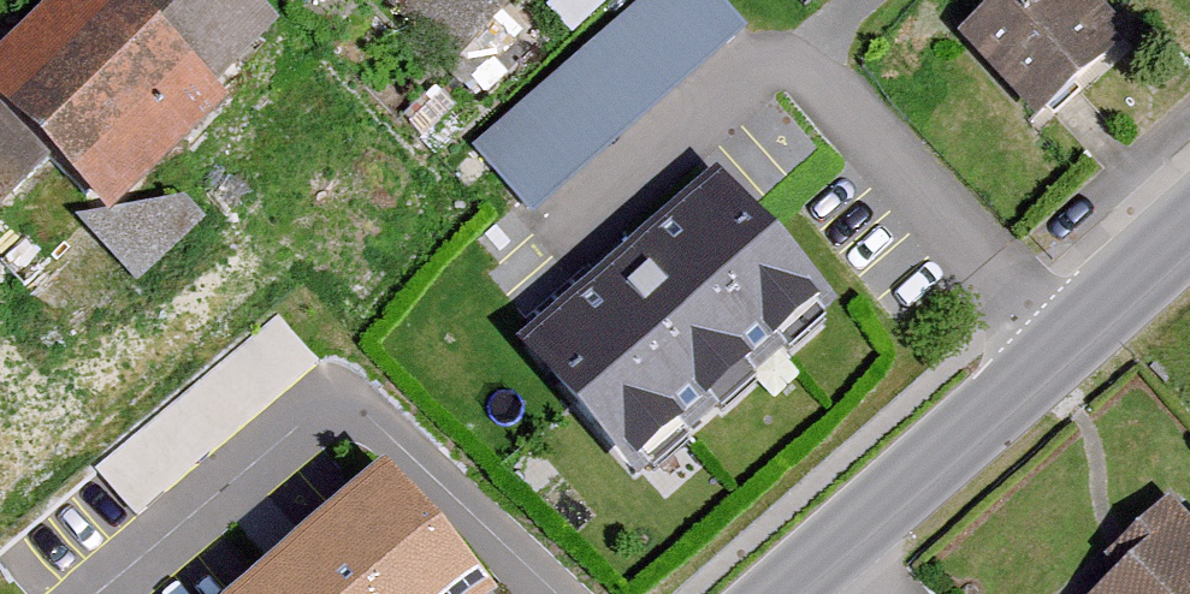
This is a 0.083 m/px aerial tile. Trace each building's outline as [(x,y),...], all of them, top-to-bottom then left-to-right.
[(231,93),(278,48),(232,0),(80,0),(0,77),(0,87),(126,218),(244,106),(231,93)] [(278,48),(328,0),(232,0),(278,48)] [(474,77),(554,0),(553,0),(400,0),(474,77)] [(751,14),(739,0),(628,0),(474,134),(534,203),(751,14)] [(1079,0),(996,0),(947,44),(1027,132),(1122,47),(1079,0)] [(52,149),(0,105),(0,198),(6,203),(52,149)] [(851,351),(758,244),(570,409),(663,515),(851,351)] [(103,458),(143,502),(317,346),(277,303),(103,458)] [(382,473),(241,593),(486,593),(382,473)] [(1171,515),(1085,593),(1189,593),(1189,535),(1171,515)]
